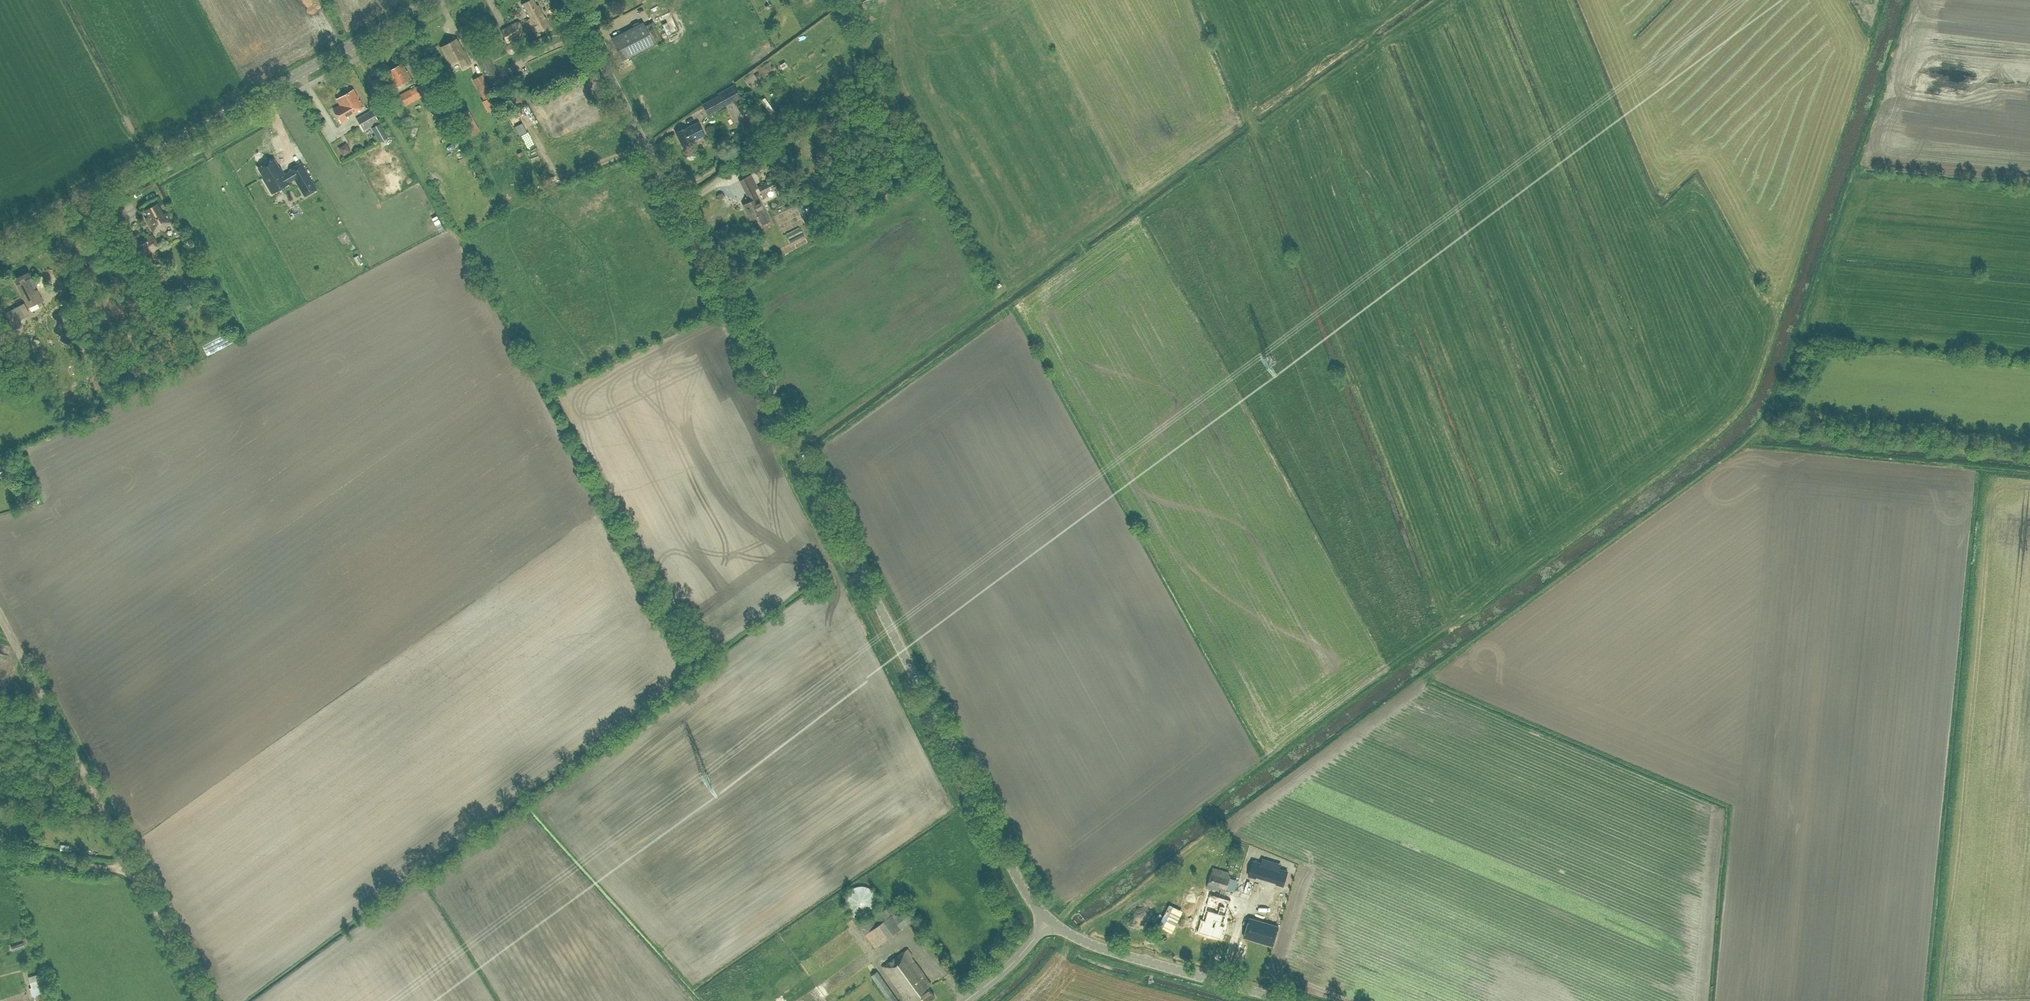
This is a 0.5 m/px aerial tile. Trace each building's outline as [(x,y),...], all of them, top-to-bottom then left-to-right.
[(533,0),(530,0),(522,3),(530,19),(528,20),(536,35),(551,28),(546,18),(544,19),(538,5),(536,6),(533,0)] [(518,21),(500,30),(507,43),(524,34),(518,21)] [(654,44),(653,43),(660,40),(657,34),(650,37),(645,26),(612,42),(621,60),(654,44)] [(449,65),(458,60),(462,68),(470,63),(466,56),(464,51),(463,52),(456,39),(440,47),(447,59),(446,60),(449,65)] [(490,57),(479,62),(490,83),(500,78),(490,57)] [(407,70),(406,71),(402,63),(385,73),(394,88),(411,79),(407,70)] [(493,96),(482,74),(473,79),(484,101),(493,96)] [(436,90),(430,79),(415,86),(399,94),(405,106),(436,90)] [(497,82),(490,85),(495,95),(501,92),(497,82)] [(701,104),(707,115),(740,98),(733,84),(716,93),(717,95),(701,104)] [(449,86),(441,90),(451,107),(458,103),(449,86)] [(353,89),(336,99),(339,105),(332,109),(340,122),(347,118),(346,116),(363,107),(353,89)] [(372,109),(356,118),(363,131),(379,122),(372,109)] [(471,131),(479,127),(475,120),(468,124),(471,131)] [(526,131),(522,122),(516,126),(520,134),(526,131)] [(687,127),(675,132),(681,146),(693,141),(693,140),(704,135),(698,122),(687,127)] [(379,123),(371,128),(379,143),(388,138),(379,123)] [(273,159),(259,168),(264,177),(263,178),(272,193),(289,183),(288,182),(294,178),(290,171),(284,175),(280,168),(279,169),(273,159)] [(804,161),(801,162),(810,176),(817,172),(810,161),(806,164),(804,161)] [(799,162),(794,165),(800,176),(805,173),(799,162)] [(783,184),(777,175),(761,184),(766,193),(783,184)] [(750,220),(758,216),(761,221),(768,218),(755,192),(747,197),(749,201),(743,205),(750,220)] [(165,213),(163,214),(157,204),(144,211),(149,219),(147,221),(153,232),(170,222),(165,213)] [(436,216),(431,218),(438,232),(443,229),(436,216)] [(140,259),(160,248),(153,235),(143,239),(143,240),(133,245),(140,259)] [(154,273),(159,281),(160,283),(170,278),(166,271),(163,273),(161,269),(154,273)] [(27,271),(13,278),(17,286),(23,298),(35,292),(29,280),(31,279),(27,271)] [(1256,877),(1260,863),(1253,861),(1248,875),(1256,877)] [(1255,881),(1229,874),(1229,872),(1213,867),(1207,887),(1217,891),(1218,888),(1221,888),(1220,892),(1249,901),(1255,881)] [(1280,869),(1276,883),(1283,886),(1288,871),(1280,869)] [(847,894),(845,899),(845,905),(847,910),(850,914),(855,917),(860,918),(865,918),(870,916),(874,912),(877,907),(878,902),(877,896),(874,892),(870,888),(865,886),(860,885),(854,887),(850,890),(847,894)] [(1202,919),(1198,932),(1221,939),(1225,926),(1224,925),(1231,900),(1211,894),(1203,919),(1202,919)] [(887,908),(860,927),(875,948),(916,917),(902,898),(888,909),(887,908)] [(1273,945),(1278,926),(1262,921),(1249,918),(1244,937),(1273,945)] [(931,985),(912,957),(913,956),(907,949),(882,966),(907,1000),(908,1000),(911,999),(912,1000),(929,1000),(935,997),(928,987),(931,985)] [(871,975),(889,1000),(899,1000),(877,971),(871,975)] [(28,976),(32,988),(43,985),(39,973),(28,976)] [(833,980),(827,985),(833,991),(838,987),(833,980)] [(833,994),(827,985),(814,993),(819,1000),(820,1000),(833,994)]
